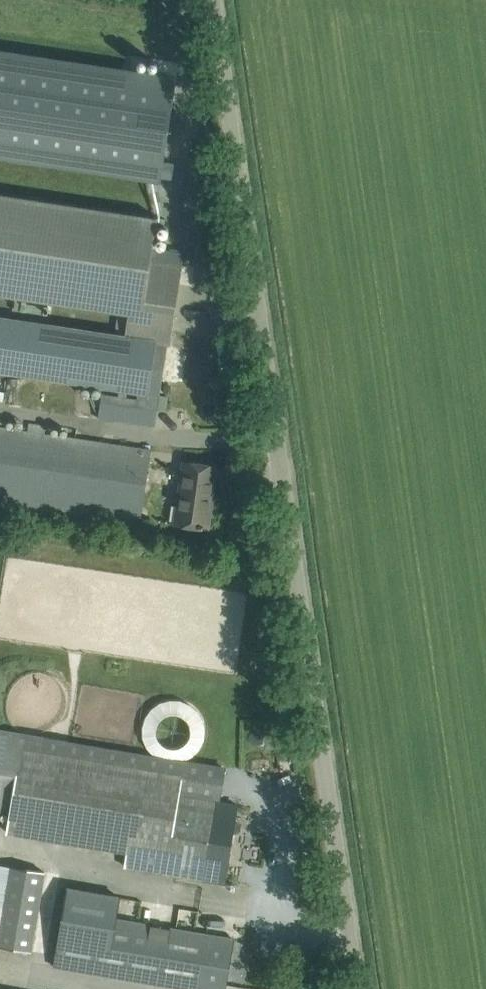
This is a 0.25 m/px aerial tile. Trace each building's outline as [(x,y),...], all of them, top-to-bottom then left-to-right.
[(160,175),(172,177),(174,161),(163,159),(175,77),(125,70),(0,51),(0,151),(160,175)] [(129,313),(126,334),(125,339),(165,344),(172,345),(182,265),(180,265),(178,264),(152,261),(158,223),(165,224),(166,218),(158,217),(0,193),(0,294),(129,313)] [(126,334),(0,317),(0,372),(103,388),(116,390),(115,396),(102,394),(99,418),(154,425),(165,344),(125,339),(126,334)] [(140,529),(153,449),(45,432),(46,424),(29,422),(28,430),(0,425),(0,507),(140,529)] [(209,527),(218,466),(184,461),(175,522),(209,527)] [(169,746),(176,747),(182,746),(188,742),(191,737),(193,731),(191,724),(188,719),(182,715),(176,714),(170,715),(164,718),(160,724),(159,730),(160,737),(164,742),(169,746)] [(15,811),(11,831),(93,844),(90,860),(224,882),(237,804),(218,801),(223,766),(0,728),(0,809),(15,811)] [(63,875),(0,864),(0,947),(49,955),(63,875)] [(232,938),(63,909),(54,966),(192,988),(224,988),(232,938)]
